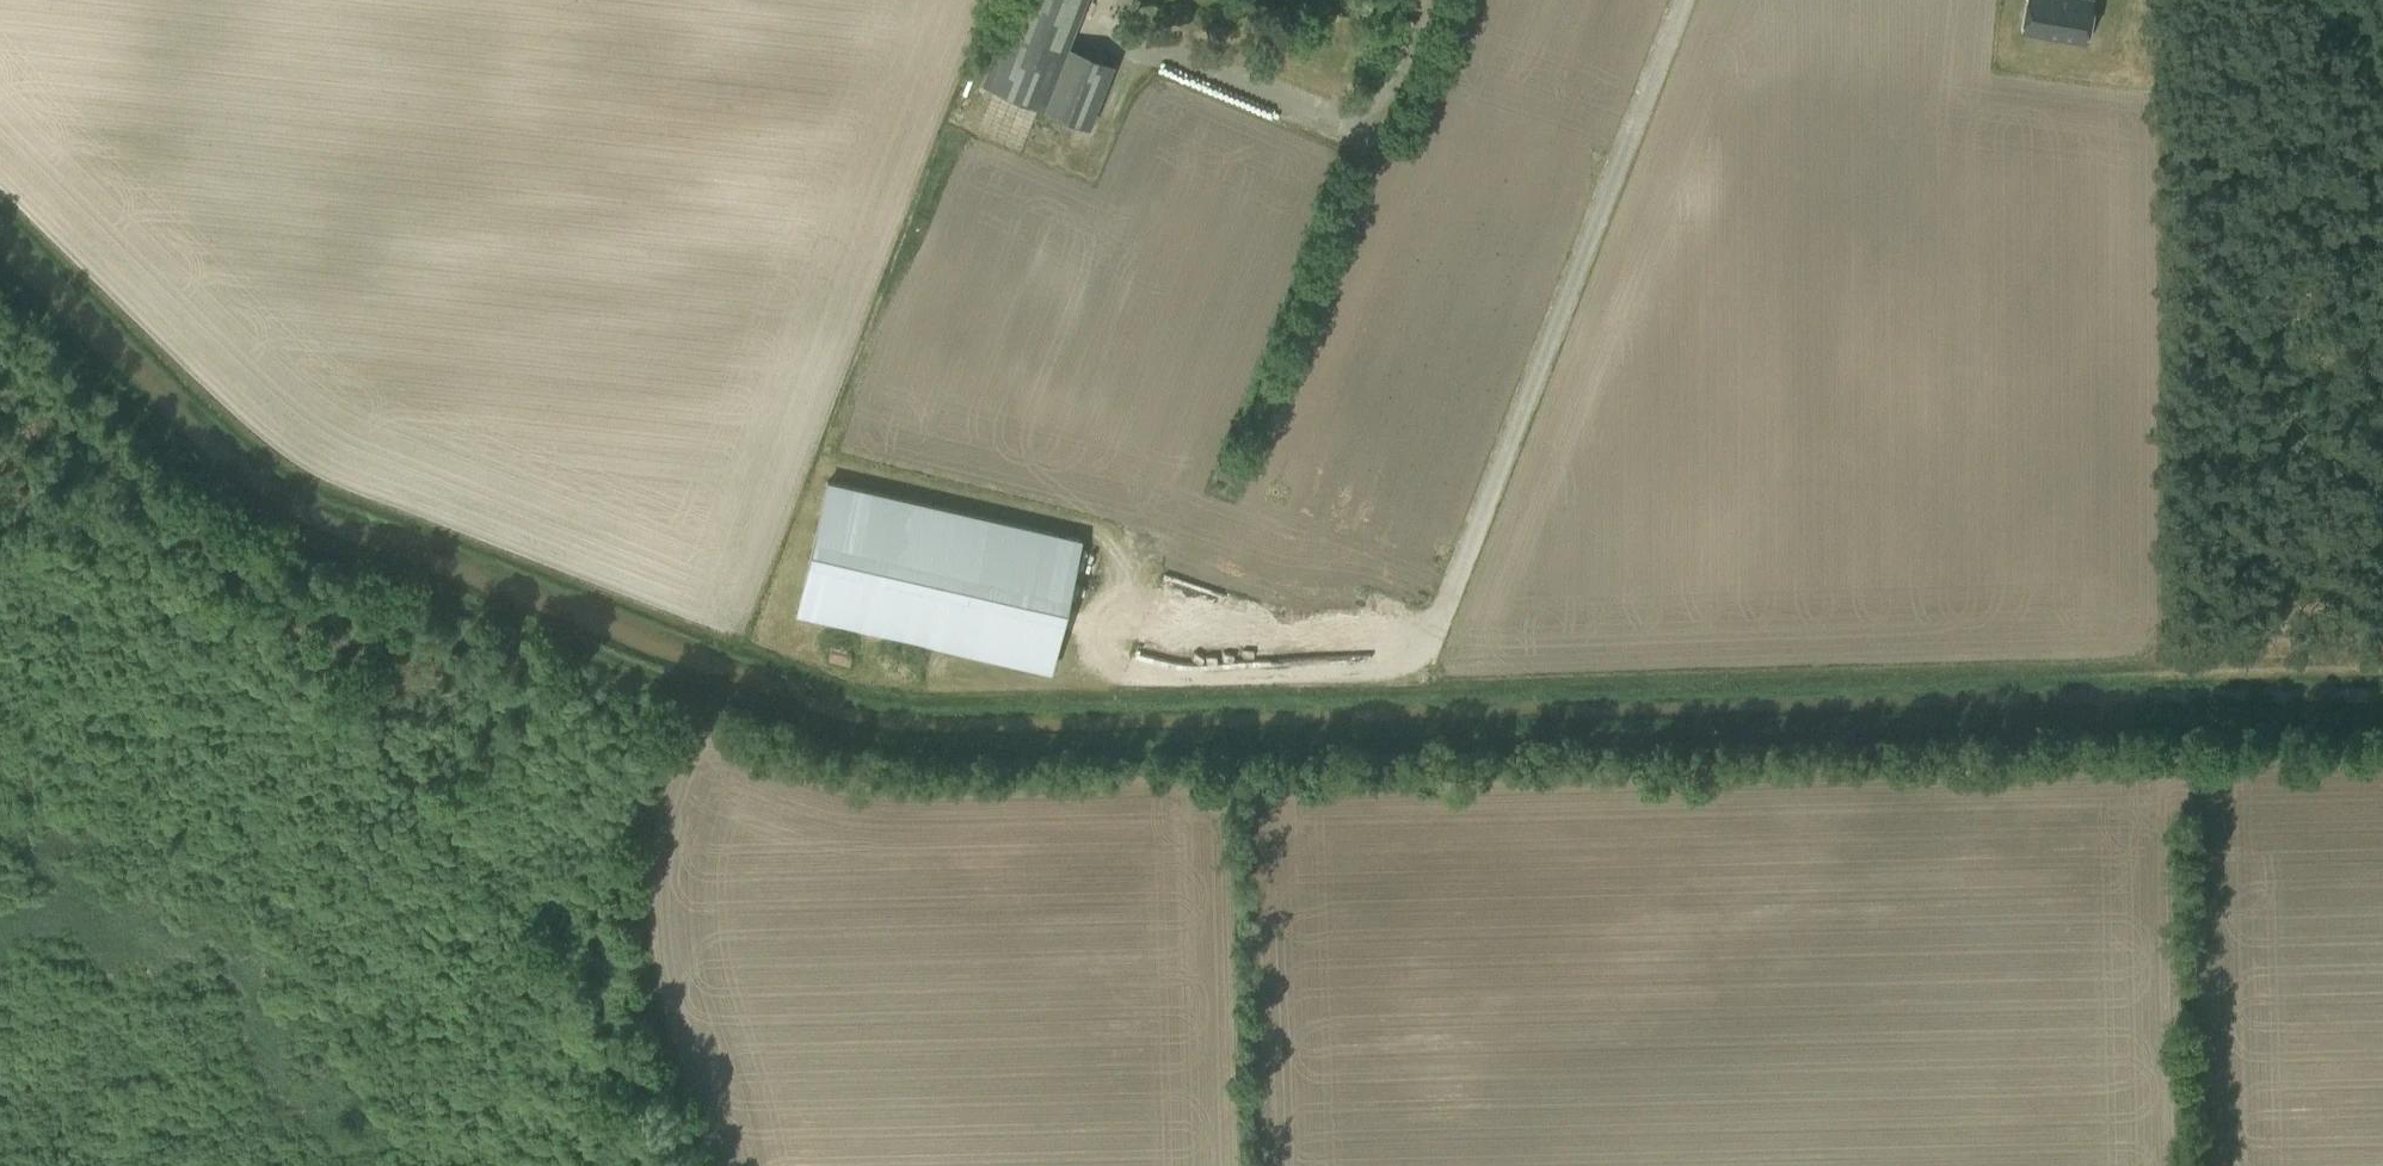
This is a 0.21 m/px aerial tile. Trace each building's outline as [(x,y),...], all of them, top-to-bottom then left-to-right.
[(984,84),(1092,127),(1117,65),(1068,45),(1086,0),(1016,0),(984,84)] [(2022,29),(2085,39),(2091,0),(2026,0),(2022,29)] [(828,482),(799,615),(1050,671),(1080,539),(828,482)]
